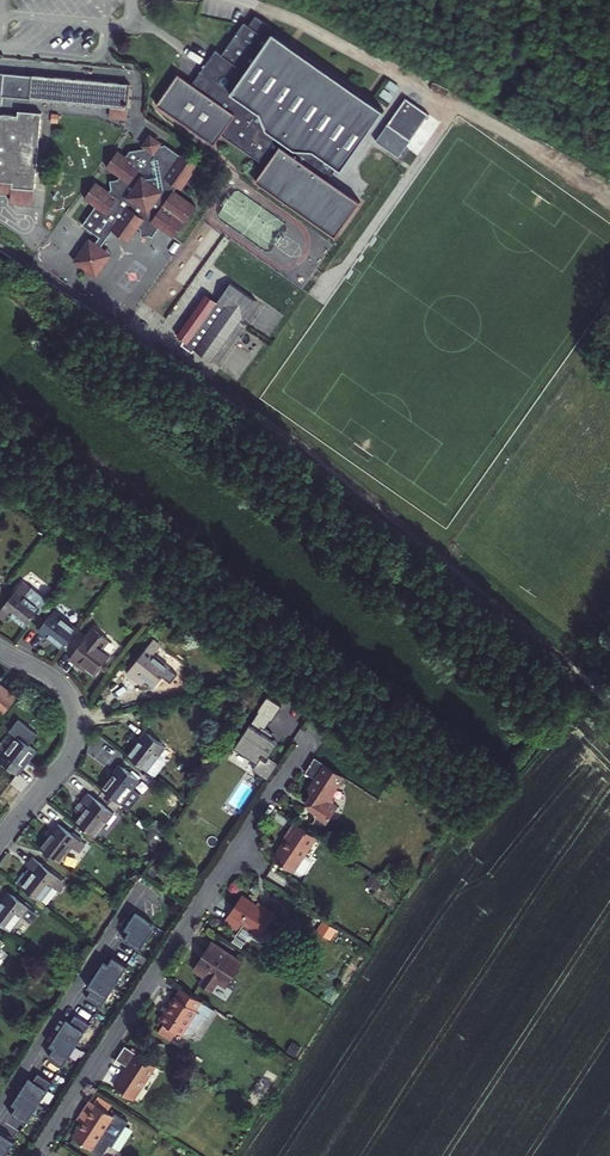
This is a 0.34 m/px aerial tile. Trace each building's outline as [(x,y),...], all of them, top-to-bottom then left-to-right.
[(178,77),(157,108),(214,148),(222,137),(267,168),(256,184),(336,240),(360,204),(326,180),(329,176),(333,179),(339,171),(341,172),(382,113),(278,40),(281,36),(257,19),(250,29),(246,26),(223,59),(227,62),(219,74),(213,82),(206,77),(197,90),(178,77)] [(208,67),(194,87),(197,90),(206,77),(213,82),(219,74),(227,62),(217,54),(208,67)] [(4,74),(2,97),(114,107),(130,109),(132,85),(4,74)] [(430,114),(407,98),(388,125),(412,141),(430,114)] [(130,109),(114,107),(113,119),(128,121),(130,109)] [(2,182),(12,183),(12,187),(35,189),(41,114),(18,112),(18,117),(0,115),(0,182),(2,182)] [(412,141),(388,125),(377,141),(401,157),(412,141)] [(100,235),(97,241),(102,245),(113,230),(129,241),(139,226),(141,228),(142,235),(152,234),(154,236),(161,226),(175,235),(197,204),(175,189),(178,185),(183,188),(200,164),(182,152),(181,153),(166,143),(162,144),(163,141),(151,133),(143,145),(145,146),(130,149),(126,155),(118,149),(106,166),(120,175),(118,178),(110,179),(111,188),(110,190),(97,180),(85,198),(96,205),(83,223),(100,235)] [(12,183),(2,182),(1,192),(12,193),(11,202),(33,204),(35,189),(12,187),(12,183)] [(90,236),(74,260),(98,277),(114,253),(102,245),(90,236)] [(187,344),(212,361),(256,299),(231,281),(216,302),(205,294),(175,336),(187,344)] [(28,577),(3,610),(10,615),(14,609),(32,622),(53,595),(36,582),(36,583),(28,577)] [(61,606),(46,626),(68,643),(83,624),(61,606)] [(97,622),(73,652),(80,658),(83,654),(99,668),(116,647),(104,637),(109,632),(97,622)] [(149,651),(124,682),(131,688),(134,684),(151,697),(165,679),(149,665),(156,657),(149,651)] [(7,714),(20,697),(2,684),(0,686),(0,709),(7,714)] [(277,747),(268,742),(271,738),(265,733),(273,721),(274,721),(284,706),(269,697),(259,712),(251,724),(235,747),(259,763),(254,770),(269,780),(280,765),(270,758),(277,747)] [(147,733),(129,755),(155,776),(166,761),(159,756),(166,747),(147,733)] [(25,738),(7,761),(25,776),(44,753),(40,750),(29,741),(25,738)] [(268,742),(277,747),(280,743),(271,738),(268,742)] [(29,741),(40,750),(42,748),(31,739),(29,741)] [(314,759),(304,775),(315,782),(309,791),(311,799),(306,804),(307,811),(315,816),(314,821),(312,825),(323,833),(337,811),(331,807),(329,800),(338,790),(323,780),(331,770),(314,759)] [(121,766),(103,789),(122,804),(140,781),(121,766)] [(83,815),(78,823),(97,838),(115,814),(89,794),(84,801),(90,806),(83,815)] [(84,801),(77,810),(83,815),(90,806),(84,801)] [(319,839),(292,821),(281,838),(286,841),(274,860),(296,874),(297,873),(302,876),(306,876),(314,864),(313,860),(308,857),(319,839)] [(59,823),(41,847),(60,862),(72,846),(79,852),(85,844),(59,823)] [(16,882),(41,901),(53,886),(61,892),(64,889),(63,881),(56,875),(45,866),(34,858),(28,865),(31,867),(35,870),(30,877),(28,876),(27,872),(24,872),(16,882)] [(45,866),(56,875),(58,873),(46,864),(45,866)] [(185,881),(175,896),(188,905),(198,890),(185,881)] [(0,898),(0,923),(8,929),(20,912),(30,920),(36,912),(7,890),(0,898)] [(240,897),(224,920),(239,930),(236,935),(244,941),(253,928),(261,934),(275,913),(261,904),(258,909),(240,897)] [(157,926),(136,913),(130,924),(134,926),(125,940),(141,950),(157,926)] [(338,929),(326,922),(321,931),(332,938),(338,929)] [(241,946),(244,941),(236,935),(232,940),(241,946)] [(10,955),(6,952),(11,946),(0,937),(0,968),(10,955)] [(244,963),(211,941),(193,967),(205,974),(199,984),(210,992),(217,982),(227,989),(244,963)] [(129,966),(114,957),(109,965),(107,969),(102,966),(90,984),(95,987),(93,990),(88,998),(102,1008),(129,966)] [(217,1011),(181,987),(159,1020),(165,1024),(158,1034),(171,1042),(177,1033),(182,1036),(183,1035),(185,1036),(199,1033),(208,1020),(210,1021),(217,1011)] [(58,1044),(50,1056),(65,1066),(91,1025),(77,1015),(71,1023),(70,1026),(65,1023),(53,1042),(58,1044)] [(131,1067),(117,1088),(136,1102),(160,1066),(128,1045),(119,1059),(131,1067)] [(20,1103),(12,1115),(27,1124),(54,1083),(39,1073),(34,1082),(32,1084),(28,1082),(16,1100),(20,1103)] [(103,1093),(95,1105),(108,1113),(116,1102),(103,1093)] [(72,1138),(99,1155),(101,1155),(108,1146),(110,1147),(127,1122),(114,1114),(112,1116),(91,1102),(82,1115),(86,1118),(83,1122),(72,1138)] [(1,1132),(0,1134),(0,1155),(7,1155),(16,1141),(1,1132)]
